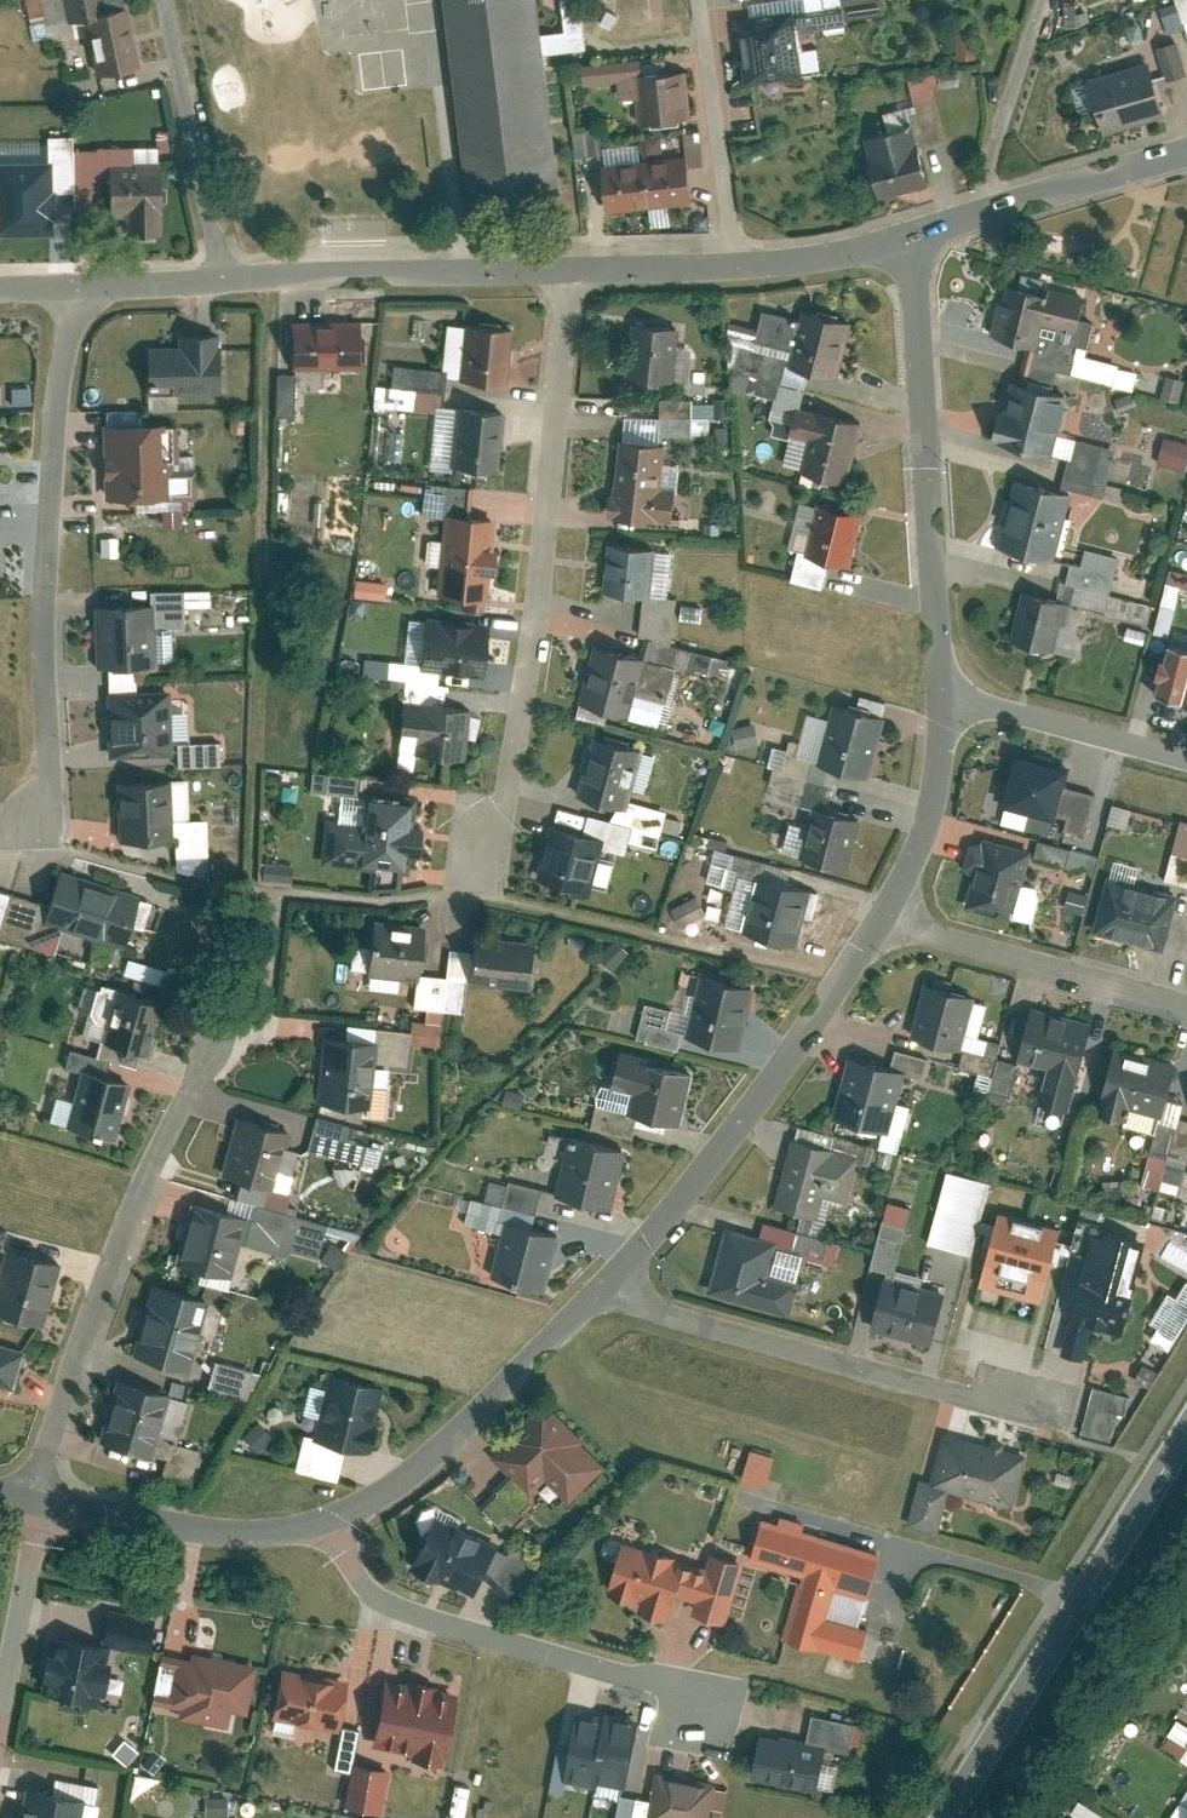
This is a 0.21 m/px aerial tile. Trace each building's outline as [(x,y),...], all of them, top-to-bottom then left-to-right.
[(110,8),(108,0),(68,0),(71,16),(87,13),(110,8)] [(452,73),(454,85),(455,95),(468,197),(558,185),(534,0),(443,0),(452,73)] [(846,0),(794,0),(796,13),(798,30),(849,23),(848,14),(846,0)] [(891,8),(890,0),(846,0),(848,14),(891,8)] [(1059,28),(1101,18),(1100,4),(1088,7),(1087,0),(1067,0),(1059,28)] [(1175,2),(1158,7),(1164,31),(1184,26),(1186,36),(1186,0),(1174,0),(1175,2)] [(87,13),(99,73),(145,64),(133,4),(110,8),(87,13)] [(796,13),(745,20),(753,78),(804,71),(798,30),(796,13)] [(979,15),(959,16),(961,56),(981,55),(979,15)] [(1162,46),(1172,78),(1186,73),(1186,59),(1181,40),(1162,46)] [(639,58),(586,65),(589,86),(642,79),(641,74),(639,58)] [(1154,61),(1095,76),(1110,129),(1168,113),(1154,61)] [(686,68),(641,74),(642,79),(648,121),(692,115),(686,68)] [(914,125),(871,135),(883,191),(933,180),(924,142),(918,144),(914,125)] [(688,153),(609,164),(616,210),(694,200),(688,153)] [(47,167),(0,169),(0,235),(49,234),(47,167)] [(126,237),(161,236),(159,167),(111,169),(112,209),(126,209),(126,237)] [(993,335),(1046,351),(1061,302),(1007,286),(993,335)] [(794,363),(842,374),(856,315),(807,304),(794,363)] [(509,382),(515,326),(469,322),(463,378),(509,382)] [(301,365),(365,364),(364,324),(300,325),(301,365)] [(680,380),(682,325),(635,324),(633,379),(680,380)] [(150,345),(151,389),(223,388),(223,333),(185,334),(185,345),(150,345)] [(997,440),(1053,457),(1071,399),(1015,382),(997,440)] [(29,404),(29,384),(5,384),(5,404),(29,404)] [(657,399),(657,433),(710,434),(710,400),(657,399)] [(503,468),(510,409),(461,404),(454,463),(503,468)] [(806,472),(851,482),(866,417),(821,407),(806,472)] [(170,496),(166,420),(107,422),(110,499),(170,496)] [(1157,460),(1186,467),(1186,460),(1186,441),(1162,435),(1157,460)] [(667,441),(623,438),(617,513),(661,517),(667,441)] [(1002,544),(1056,560),(1078,484),(1025,468),(1002,544)] [(810,552),(855,562),(867,510),(822,500),(810,552)] [(489,597),(499,516),(450,511),(441,591),(489,597)] [(604,586),(657,591),(662,544),(609,538),(604,586)] [(1180,585),(1186,587),(1186,573),(1169,568),(1152,629),(1166,633),(1180,585)] [(352,579),(351,595),(385,597),(385,580),(352,579)] [(1017,637),(1066,652),(1082,598),(1033,583),(1017,637)] [(186,590),(154,591),(154,602),(95,605),(98,666),(159,663),(158,625),(187,624),(186,590)] [(425,666),(487,672),(492,621),(430,614),(425,666)] [(1186,700),(1186,644),(1171,639),(1156,691),(1186,700)] [(587,697),(640,711),(654,654),(601,641),(587,697)] [(175,752),(173,688),(141,689),(140,667),(110,668),(113,754),(175,752)] [(468,756),(473,706),(406,699),(403,728),(420,730),(418,750),(468,756)] [(825,762),(875,774),(889,713),(838,701),(825,762)] [(586,793),(635,805),(649,746),(601,734),(586,793)] [(802,789),(807,760),(793,758),(795,742),(787,741),(786,748),(772,746),(767,784),(802,789)] [(1024,753),(1009,806),(1052,819),(1067,766),(1024,753)] [(311,770),(308,788),(342,794),(345,776),(311,770)] [(189,779),(120,781),(124,839),(177,836),(180,870),(212,874),(211,816),(190,816),(189,779)] [(368,819),(330,816),(326,859),(376,863),(374,886),(403,886),(405,870),(409,871),(410,852),(423,853),(425,825),(412,824),(415,794),(370,790),(368,819)] [(810,858),(852,868),(865,813),(823,803),(810,858)] [(1161,880),(1186,888),(1186,824),(1179,821),(1161,880)] [(537,887),(598,897),(609,833),(549,823),(537,887)] [(967,899),(1018,914),(1037,850),(987,835),(967,899)] [(1095,868),(1096,856),(1069,853),(1068,865),(1095,868)] [(39,920),(130,943),(144,887),(53,865),(39,920)] [(752,932),(796,942),(809,885),(765,875),(752,932)] [(1098,927),(1168,947),(1183,899),(1113,878),(1098,927)] [(377,921),(373,972),(424,976),(428,925),(377,921)] [(32,932),(31,947),(52,949),(53,934),(32,932)] [(480,938),(476,988),(527,992),(531,942),(480,938)] [(694,1034),(745,1045),(759,985),(708,973),(694,1034)] [(109,1043),(150,1054),(165,996),(124,985),(109,1043)] [(937,988),(923,1036),(961,1047),(975,999),(937,988)] [(1022,1049),(1087,1068),(1100,1027),(1035,1008),(1022,1049)] [(321,1098),(375,1103),(381,1037),(327,1032),(321,1098)] [(1109,1096),(1166,1113),(1182,1059),(1125,1042),(1109,1096)] [(923,1076),(928,1058),(894,1048),(889,1066),(923,1076)] [(634,1108),(688,1120),(699,1070),(646,1058),(634,1108)] [(71,1128),(117,1139),(134,1074),(88,1062),(71,1128)] [(855,1063),(838,1120),(884,1134),(901,1077),(855,1063)] [(343,1138),(346,1124),(313,1116),(304,1149),(358,1162),(363,1143),(343,1138)] [(231,1173),(279,1184),(291,1130),(243,1120),(231,1173)] [(345,1137),(365,1142),(368,1131),(348,1126),(345,1137)] [(559,1196),(616,1209),(631,1146),(573,1133),(559,1196)] [(800,1140),(779,1211),(817,1222),(838,1152),(800,1140)] [(988,1190),(946,1180),(930,1246),(972,1256),(988,1190)] [(183,1261),(235,1273),(247,1216),(196,1205),(183,1261)] [(914,1217),(888,1210),(873,1273),(889,1277),(899,1280),(914,1217)] [(986,1286),(1043,1303),(1065,1229),(1008,1212),(986,1286)] [(495,1284),(547,1296),(561,1232),(510,1220),(495,1284)] [(716,1291),(792,1314),(801,1281),(772,1273),(780,1245),(734,1231),(716,1291)] [(1073,1320),(1117,1332),(1140,1249),(1096,1236),(1073,1320)] [(47,1316),(62,1259),(9,1245),(0,1282),(0,1304),(47,1316)] [(899,1280),(889,1277),(876,1331),(941,1347),(954,1293),(899,1280)] [(142,1364),(191,1375),(208,1297),(160,1286),(142,1364)] [(973,1303),(1009,1312),(1013,1296),(977,1287),(973,1303)] [(4,1423),(24,1344),(0,1338),(0,1422),(4,1423)] [(248,1398),(254,1370),(210,1360),(204,1389),(248,1398)] [(318,1438),(372,1450),(387,1384),(333,1372),(318,1438)] [(108,1441),(157,1452),(171,1392),(122,1381),(108,1441)] [(1087,1388),(1082,1435),(1114,1438),(1117,1410),(1127,1411),(1129,1392),(1087,1388)] [(568,1506),(608,1464),(545,1404),(505,1446),(568,1506)] [(933,1484),(1014,1504),(1025,1459),(944,1440),(933,1484)] [(761,1485),(772,1455),(748,1447),(738,1477),(761,1485)] [(411,1571),(477,1594),(495,1541),(430,1518),(411,1571)] [(872,1587),(880,1551),(764,1525),(756,1561),(802,1572),(836,1579),(872,1587)] [(698,1611),(722,1618),(738,1564),(714,1556),(709,1573),(624,1548),(611,1592),(637,1600),(639,1593),(647,1595),(643,1609),(668,1617),(677,1590),(702,1598),(698,1611)] [(836,1579),(802,1572),(789,1633),(823,1640),(828,1616),(836,1579)] [(828,1616),(823,1640),(898,1657),(903,1633),(828,1616)] [(42,1690),(106,1704),(119,1643),(56,1629),(42,1690)] [(212,1705),(243,1712),(253,1667),(192,1653),(177,1717),(208,1723),(212,1705)] [(267,1717),(338,1733),(350,1681),(279,1666),(267,1717)] [(375,1746),(439,1760),(454,1693),(390,1679),(375,1746)] [(607,1724),(579,1718),(567,1775),(595,1781),(596,1776),(607,1724)] [(626,1782),(637,1724),(607,1718),(607,1724),(596,1776),(626,1782)] [(756,1773),(815,1785),(823,1747),(764,1735),(756,1773)] [(110,1753),(126,1764),(136,1750),(120,1739),(110,1753)] [(355,1810),(380,1811),(382,1767),(356,1766),(355,1810)] [(715,1785),(660,1774),(651,1817),(709,1817),(715,1785)] [(99,1786),(51,1777),(48,1794),(15,1788),(9,1817),(93,1817),(99,1786)] [(450,1808),(454,1809),(454,1815),(462,1815),(464,1786),(451,1785),(450,1808)] [(1068,1813),(1076,1817),(1107,1817),(1078,1798),(1068,1813)]
